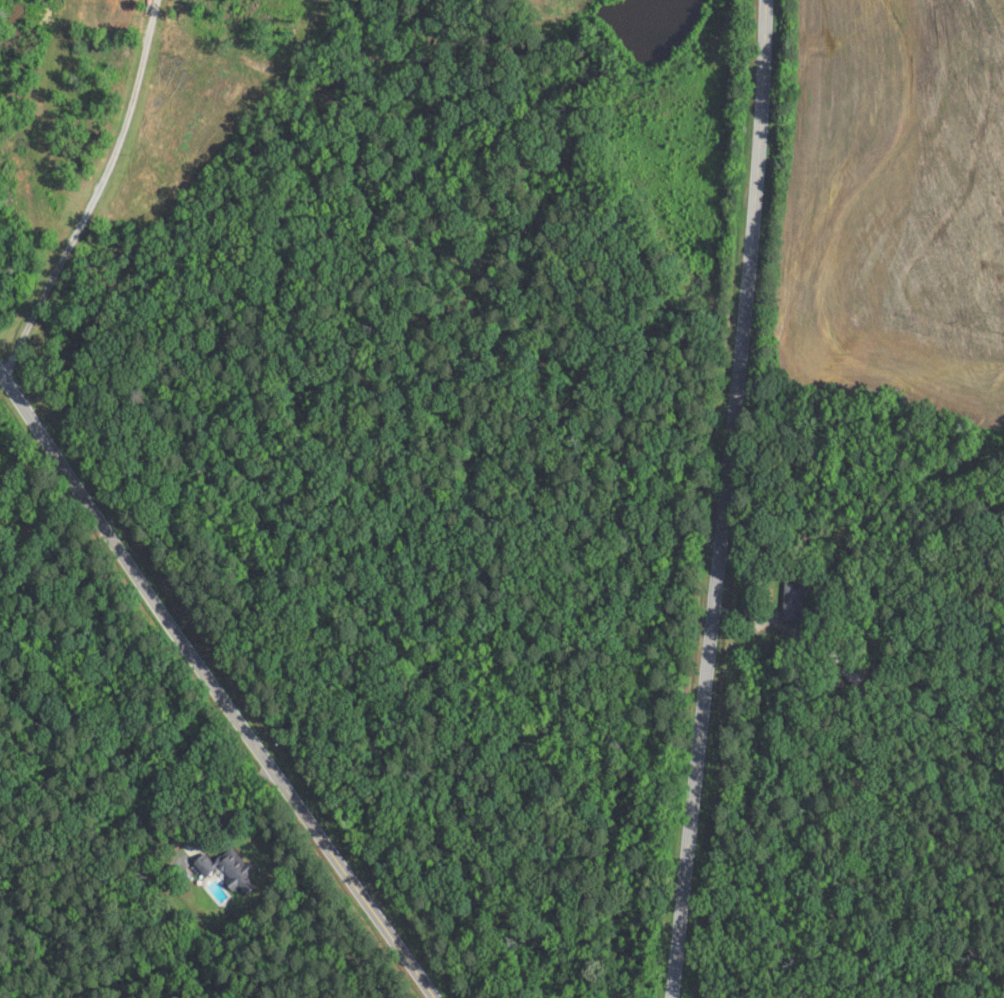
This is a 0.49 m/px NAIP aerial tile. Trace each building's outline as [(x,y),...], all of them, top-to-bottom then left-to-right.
[(788,620),(809,620),(810,584),(789,583),(788,620)] [(206,876),(216,868),(235,890),(239,887),(246,895),(260,883),(230,848),(214,863),(205,853),(194,863),(206,876)]
